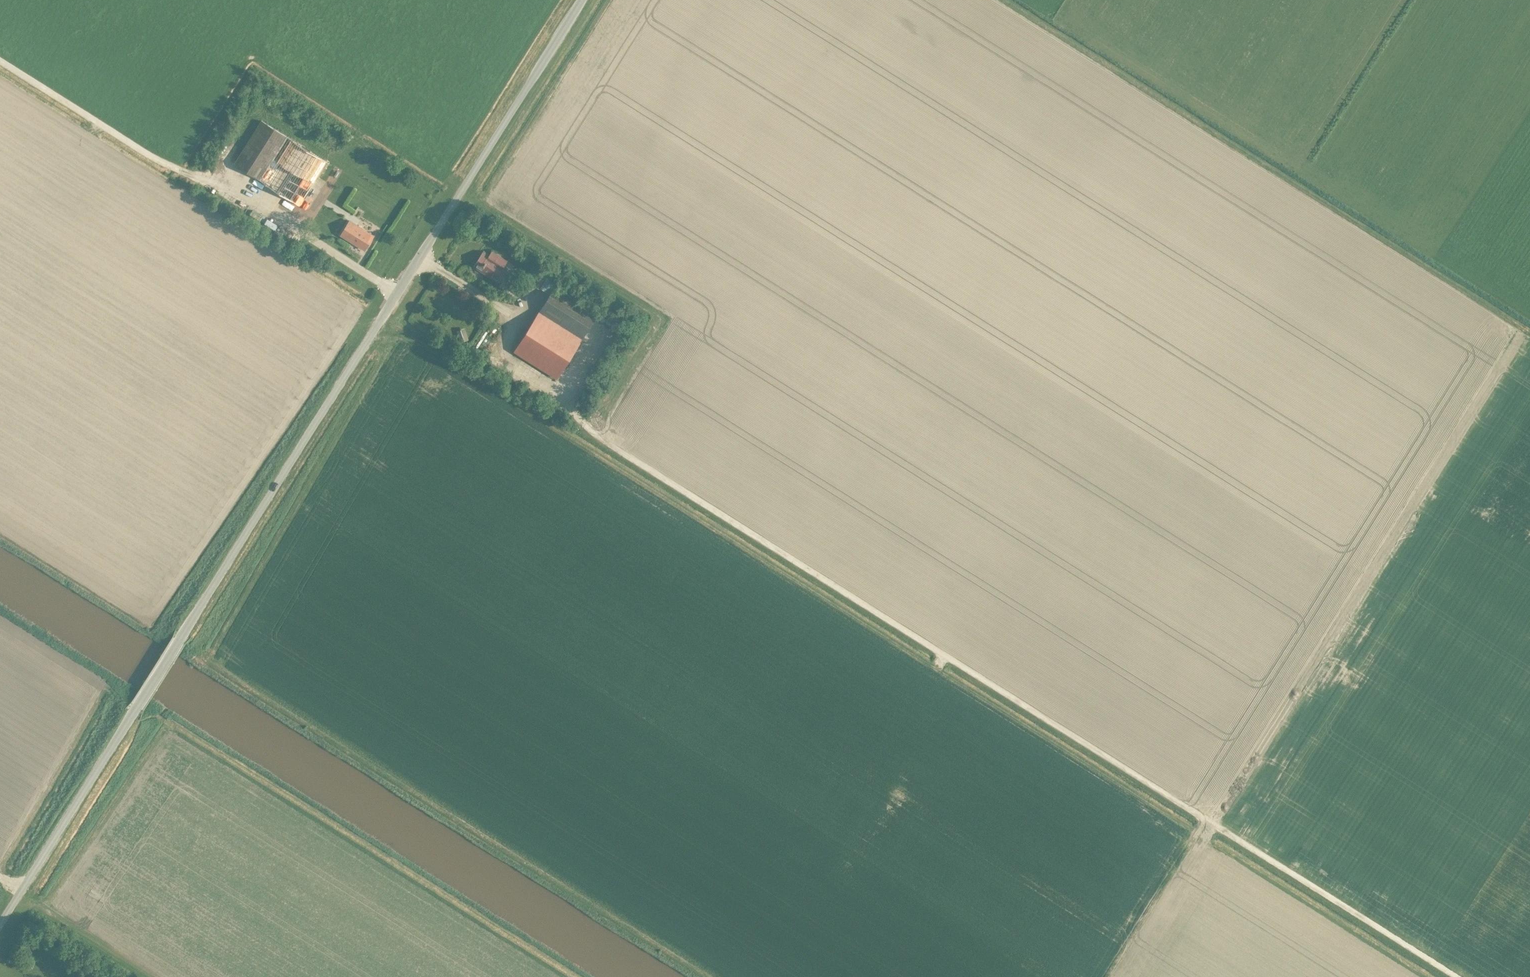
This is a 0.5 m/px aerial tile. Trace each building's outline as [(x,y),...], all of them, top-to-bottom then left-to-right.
[(261,178),(288,136),(261,119),(234,161),(261,178)] [(288,136),(261,178),(299,202),(326,160),(288,136)] [(258,206),(275,213),(277,208),(260,201),(258,206)] [(364,248),(373,234),(348,219),(339,233),(364,248)] [(503,264),(506,260),(491,250),(488,254),(482,250),(473,264),(497,280),(506,266),(503,264)] [(528,282),(538,288),(545,276),(535,270),(528,282)] [(554,285),(538,310),(581,337),(597,312),(554,285)] [(538,310),(513,350),(556,377),(581,337),(538,310)]
